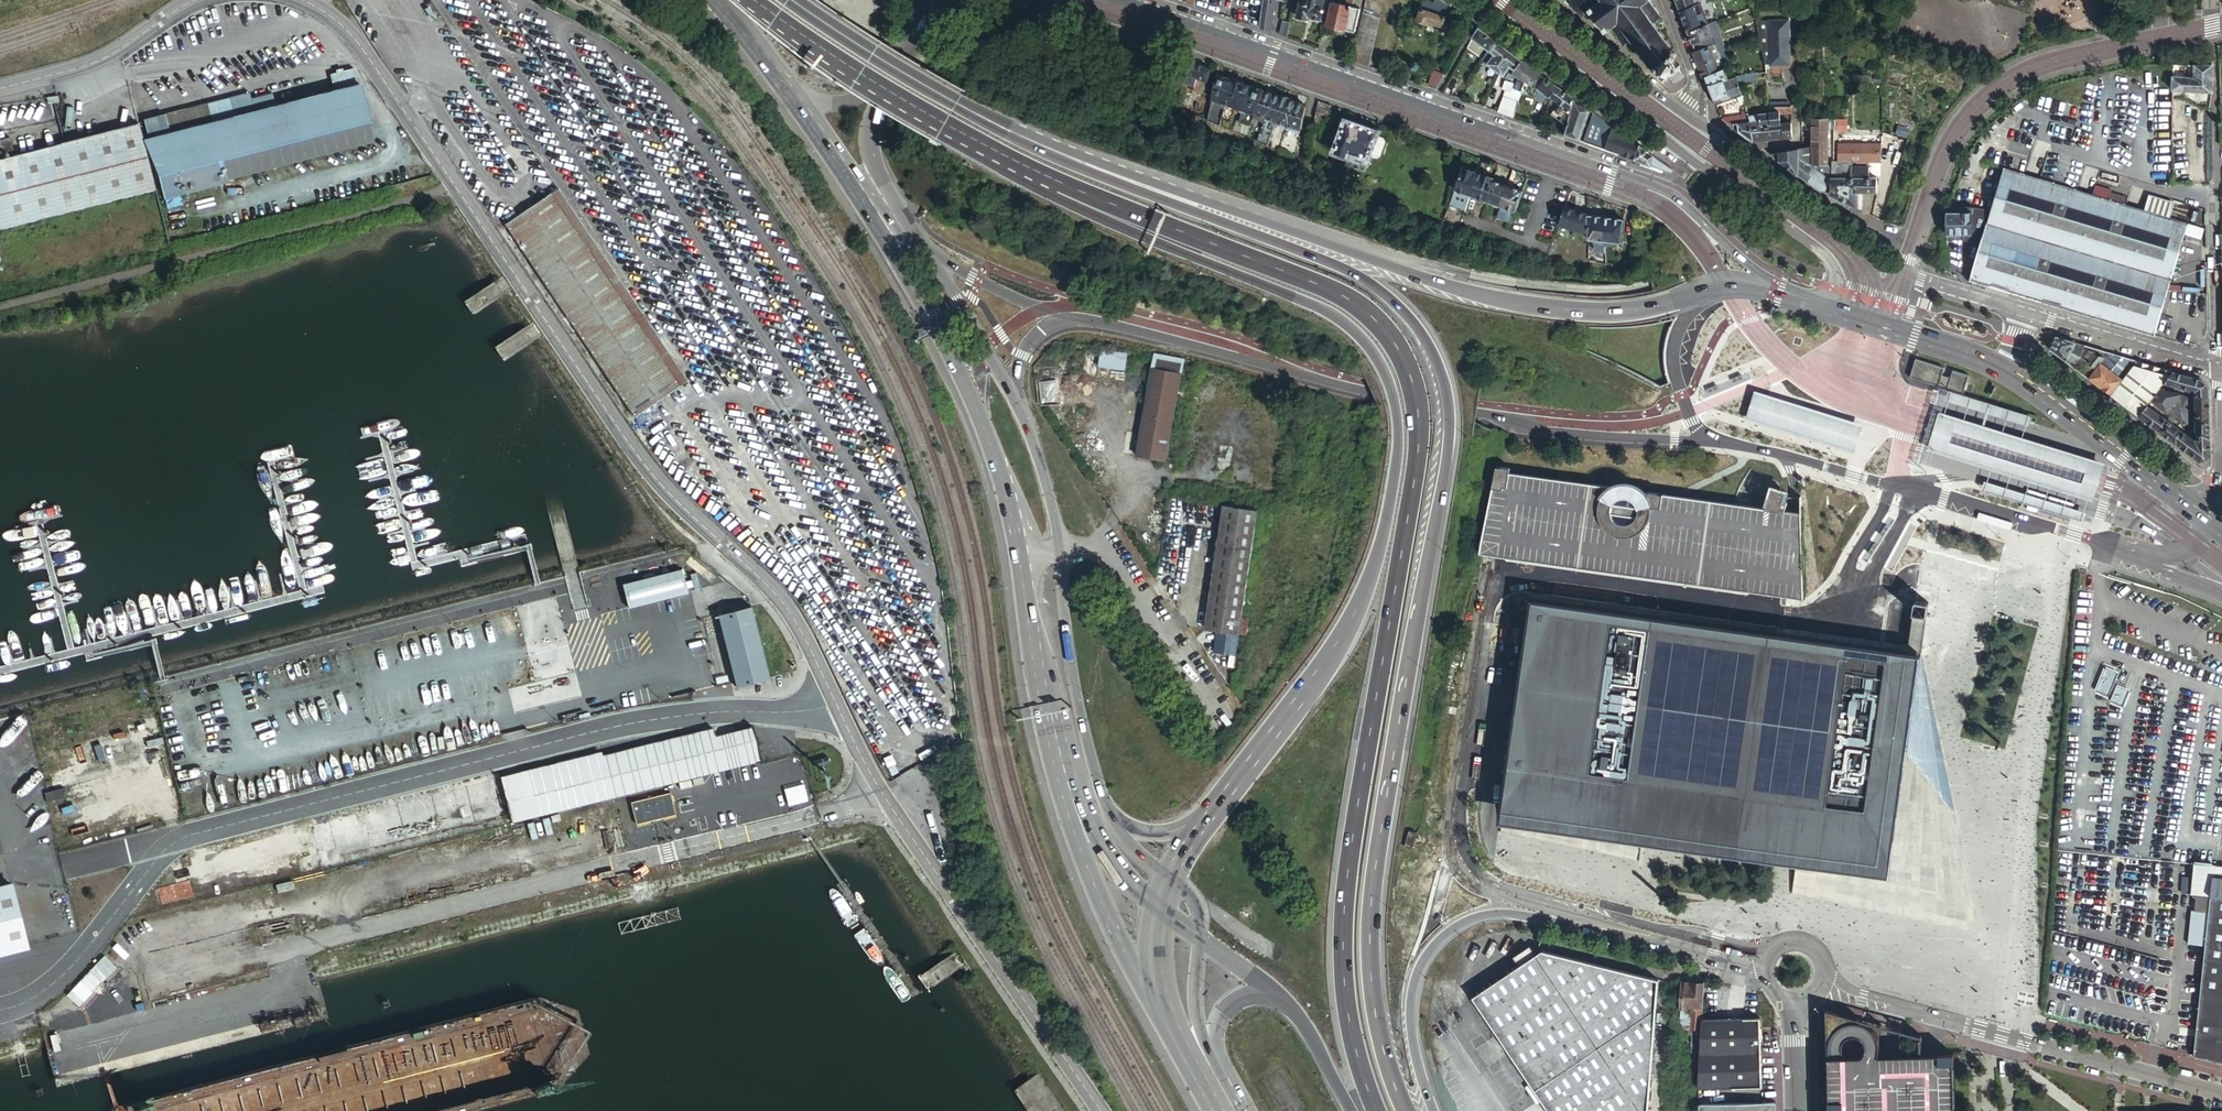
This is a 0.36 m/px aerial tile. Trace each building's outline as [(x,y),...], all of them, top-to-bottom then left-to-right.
[(1259,26),(1269,30),(1273,0),(1262,0),(1259,26)] [(1300,1),(1299,1),(1297,16),(1309,18),(1309,16),(1320,19),(1322,11),(1323,11),(1324,9),(1322,9),(1324,0),(1300,0),(1300,1)] [(1332,2),(1327,25),(1355,32),(1360,8),(1352,7),(1354,0),(1345,0),(1344,5),(1332,2)] [(1441,0),(1434,0),(1432,3),(1424,0),(1423,0),(1421,8),(1415,6),(1411,19),(1432,26),(1433,23),(1442,27),(1443,23),(1447,24),(1447,20),(1448,18),(1449,17),(1450,15),(1454,9),(1445,3),(1441,0)] [(1566,3),(1582,14),(1589,9),(1605,30),(1608,28),(1621,44),(1630,39),(1649,63),(1650,64),(1653,68),(1656,67),(1657,66),(1663,74),(1661,75),(1662,76),(1663,75),(1663,76),(1665,75),(1666,76),(1677,67),(1677,66),(1678,66),(1677,65),(1678,64),(1677,63),(1676,64),(1671,56),(1673,54),(1673,52),(1670,48),(1672,47),(1652,21),(1660,17),(1660,16),(1648,0),(1562,0),(1566,3)] [(1701,0),(1675,0),(1678,9),(1701,0)] [(1683,20),(1688,33),(1707,25),(1698,5),(1679,12),(1683,20)] [(1362,13),(1352,60),(1368,66),(1378,18),(1362,13)] [(1772,66),(1790,65),(1789,20),(1771,21),(1772,66)] [(1771,21),(1755,21),(1765,66),(1772,66),(1771,21)] [(1719,33),(1715,22),(1711,24),(1707,25),(1711,37),(1719,33)] [(1688,33),(1695,52),(1715,45),(1718,52),(1726,49),(1719,33),(1711,37),(1707,25),(1688,33)] [(1470,41),(1467,47),(1483,59),(1497,41),(1478,28),(1474,33),(1472,38),(1470,41)] [(1322,33),(1319,49),(1326,51),(1329,35),(1322,33)] [(1513,72),(1522,60),(1503,46),(1497,41),(1483,59),(1488,62),(1487,64),(1503,76),(1504,75),(1509,78),(1510,75),(1513,72)] [(1715,45),(1695,52),(1693,53),(1702,78),(1705,77),(1724,69),(1725,69),(1723,65),(1718,52),(1715,45)] [(1726,49),(1718,52),(1723,65),(1732,62),(1726,49)] [(1540,73),(1533,68),(1528,64),(1522,60),(1513,72),(1525,78),(1538,87),(1545,77),(1540,73)] [(1211,70),(1189,62),(1182,83),(1193,87),(1197,78),(1207,82),(1211,70)] [(2202,65),(2172,65),(2172,90),(2212,92),(2211,65),(2202,65)] [(1724,69),(1705,77),(1708,86),(1727,79),(1724,69)] [(1434,70),(1427,86),(1435,89),(1438,84),(1443,73),(1434,70)] [(1517,78),(1524,81),(1524,80),(1525,78),(1513,72),(1510,75),(1517,78)] [(1224,110),(1232,81),(1227,79),(1227,78),(1216,75),(1210,100),(1209,105),(1206,121),(1205,121),(1219,127),(1220,121),(1224,110)] [(1750,75),(1736,77),(1738,84),(1752,82),(1750,75)] [(1458,81),(1450,77),(1443,90),(1450,95),(1458,81)] [(1559,87),(1545,77),(1538,87),(1550,97),(1547,106),(1546,110),(1567,125),(1574,98),(1559,87)] [(1736,77),(1727,79),(1708,86),(1710,90),(1716,105),(1742,96),(1738,84),(1736,77)] [(1513,89),(1521,92),(1524,81),(1517,78),(1513,89)] [(1232,81),(1224,110),(1220,121),(1228,124),(1232,112),(1238,114),(1243,98),(1247,87),(1242,85),(1243,84),(1233,81),(1232,81)] [(1524,81),(1521,92),(1527,94),(1530,84),(1524,81)] [(358,86),(317,96),(327,132),(368,122),(358,86)] [(1243,98),(1238,114),(1251,119),(1253,115),(1262,91),(1253,88),(1253,89),(1247,87),(1243,98)] [(1550,97),(1538,87),(1535,97),(1547,106),(1550,97)] [(1512,88),(1510,97),(1504,114),(1513,117),(1521,92),(1513,89),(1512,88)] [(1262,91),(1253,115),(1260,117),(1264,118),(1255,142),(1264,146),(1274,125),(1275,122),(1278,113),(1281,114),(1286,99),(1262,91)] [(220,159),(327,132),(317,96),(272,107),(269,96),(248,101),(246,94),(141,120),(163,199),(226,183),(220,159)] [(1504,114),(1510,97),(1504,94),(1498,112),(1504,114)] [(59,104),(57,97),(46,98),(48,106),(59,104)] [(1579,140),(1590,109),(1588,108),(1574,98),(1567,125),(1564,135),(1579,140)] [(1278,113),(1275,122),(1286,126),(1292,128),(1299,131),(1305,106),(1286,99),(1281,114),(1278,113)] [(1317,101),(1314,119),(1320,122),(1325,120),(1329,106),(1317,101)] [(1619,155),(1626,136),(1615,128),(1593,111),(1582,141),(1608,151),(1619,155)] [(1793,138),(1792,124),(1781,124),(1779,115),(1779,112),(1769,113),(1770,125),(1776,125),(1777,140),(1793,138)] [(1749,139),(1753,142),(1777,140),(1776,125),(1770,125),(1769,113),(1749,116),(1751,123),(1732,125),(1732,127),(1749,139)] [(1205,121),(1206,121),(1192,114),(1188,123),(1203,130),(1205,121)] [(1725,122),(1732,127),(1732,125),(1751,123),(1749,116),(1722,119),(1723,121),(1725,122)] [(1827,163),(1827,128),(1827,119),(1812,119),(1812,148),(1799,150),(1798,176),(1802,179),(1819,191),(1829,192),(1829,169),(1827,163)] [(1846,119),(1845,119),(1834,119),(1834,128),(1846,128),(1846,119)] [(1376,132),(1345,120),(1341,131),(1338,130),(1336,135),(1331,133),(1329,138),(1326,147),(1334,150),(1333,152),(1345,157),(1348,149),(1373,158),(1374,154),(1377,153),(1381,144),(1379,141),(1374,139),(1376,132)] [(155,190),(138,125),(0,160),(0,229),(155,190)] [(1633,160),(1638,145),(1626,136),(1619,155),(1633,160)] [(9,139),(0,141),(0,157),(12,153),(9,139)] [(1837,161),(1852,161),(1880,162),(1881,144),(1837,143),(1837,161)] [(1646,150),(1638,145),(1633,160),(1639,162),(1662,170),(1670,173),(1671,169),(1646,150)] [(1799,150),(1769,154),(1777,161),(1798,176),(1799,150)] [(1834,161),(1832,161),(1831,192),(1831,196),(1857,209),(1858,192),(1876,192),(1876,178),(1868,178),(1868,167),(1852,166),(1852,161),(1837,161),(1834,161)] [(1639,162),(1638,167),(1660,175),(1662,170),(1639,162)] [(1473,171),(1462,167),(1454,191),(1461,193),(1470,196),(1477,175),(1472,173),(1473,171)] [(2153,336),(2187,223),(2167,217),(2139,209),(2004,168),(1991,210),(1980,245),(1970,281),(2153,336)] [(1479,176),(1477,175),(1470,196),(1484,201),(1491,181),(1492,178),(1479,174),(1479,176)] [(1506,186),(1491,181),(1484,201),(1499,207),(1506,186)] [(2096,185),(2094,193),(2123,204),(2126,196),(2096,185)] [(1521,191),(1506,186),(1499,207),(1494,219),(1509,224),(1517,203),(1521,191)] [(560,188),(552,194),(598,262),(606,256),(560,188)] [(1461,193),(1454,191),(1447,209),(1455,211),(1463,214),(1470,196),(1461,193)] [(2144,193),(2139,209),(2167,217),(2172,201),(2144,193)] [(518,216),(509,222),(505,224),(635,419),(681,387),(654,346),(662,340),(606,256),(598,262),(552,194),(518,216)] [(1591,197),(1586,196),(1587,212),(1593,212),(1595,199),(1591,197)] [(1946,203),(1946,234),(1973,231),(1974,207),(1946,203)] [(1587,234),(1587,215),(1564,206),(1557,224),(1587,234)] [(505,216),(509,222),(518,216),(514,210),(505,216)] [(1606,217),(1587,215),(1587,234),(1587,240),(1593,241),(1605,242),(1606,217)] [(1623,220),(1606,217),(1605,242),(1615,244),(1620,244),(1623,220)] [(1604,253),(1605,246),(1596,245),(1595,252),(1604,253)] [(2050,349),(2089,378),(2104,357),(2103,356),(2106,352),(2096,349),(2093,353),(2091,352),(2089,355),(2091,357),(2087,362),(2085,360),(2087,357),(2080,353),(2084,345),(2055,337),(2050,349)] [(2090,347),(2084,345),(2080,353),(2087,357),(2085,360),(2087,362),(2091,357),(2089,355),(2091,352),(2093,353),(2096,349),(2090,347)] [(1126,353),(1098,350),(1096,366),(1124,370),(1126,353)] [(2104,357),(2089,378),(2095,383),(2110,395),(2132,366),(2136,361),(2124,357),(2106,352),(2103,356),(2104,357)] [(1183,359),(1153,354),(1135,456),(1165,461),(1183,359)] [(1952,388),(1965,392),(1971,374),(1918,357),(1912,375),(1941,384),(1944,373),(1952,376),(1949,387),(1952,388)] [(2161,369),(2136,361),(2132,366),(2168,377),(2172,372),(2161,369)] [(2132,366),(2110,395),(2131,411),(2139,416),(2146,406),(2150,400),(2154,396),(2159,389),(2163,383),(2168,377),(2132,366)] [(2179,374),(2172,372),(2168,377),(2163,383),(2195,393),(2195,395),(2209,394),(2209,390),(2201,380),(2197,379),(2193,378),(2179,374)] [(1944,373),(1941,384),(1949,387),(1952,376),(1944,373)] [(1965,392),(1952,388),(1949,397),(2032,423),(2032,422),(2033,419),(2035,414),(1965,392)] [(2180,395),(2159,389),(2154,396),(2175,401),(2180,395)] [(1825,445),(1833,416),(1767,396),(1755,393),(1748,419),(1747,422),(1825,445)] [(2209,394),(2195,395),(2195,407),(2195,417),(2209,417),(2209,401),(2209,394)] [(2154,396),(2150,400),(2167,412),(2175,401),(2154,396)] [(2188,407),(2188,398),(2182,396),(2177,403),(2184,407),(2188,407)] [(2188,424),(2188,407),(2184,407),(2177,403),(2169,414),(2185,427),(2188,424)] [(2146,406),(2139,416),(2146,421),(2159,431),(2166,436),(2190,454),(2200,462),(2210,455),(2210,444),(2209,429),(2209,423),(2209,417),(2195,417),(2196,442),(2146,406)] [(1929,447),(2095,499),(2101,483),(2103,474),(2105,470),(2106,464),(1940,413),(1938,419),(1936,424),(1934,432),(1932,438),(1929,446),(1929,447)] [(1833,416),(1825,445),(1855,454),(1864,425),(1833,416)] [(1480,545),(1478,554),(1500,557),(1615,573),(1657,578),(1762,592),(1804,598),(1802,513),(1801,508),(1795,507),(1786,506),(1788,497),(1783,496),(1785,486),(1771,484),(1763,507),(1746,505),(1650,492),(1644,491),(1641,488),(1638,486),(1635,484),(1632,483),(1629,482),(1626,481),(1623,481),(1621,481),(1618,481),(1614,482),(1611,483),(1608,485),(1605,486),(1509,473),(1496,471),(1480,545)] [(2089,512),(1986,480),(1983,487),(1983,489),(2086,521),(2087,518),(2089,512)] [(1258,511),(1224,506),(1205,629),(1239,634),(1258,511)] [(671,569),(612,584),(618,608),(677,593),(671,569)] [(697,572),(685,574),(688,590),(700,587),(697,572)] [(517,604),(533,680),(574,672),(557,596),(517,604)] [(1711,623),(1531,597),(1499,830),(1639,860),(1644,827),(1644,820),(1658,823),(1799,847),(1798,853),(1793,894),(1973,933),(1959,869),(1946,813),(1896,753),(1910,652),(1907,652),(1902,651),(1711,623)] [(1921,603),(1916,602),(1914,612),(1919,613),(1926,614),(1927,604),(1921,603)] [(768,678),(750,608),(717,615),(735,686),(768,678)] [(1119,626),(1108,609),(1100,614),(1112,631),(1119,626)] [(2118,675),(2106,670),(2096,692),(2109,697),(2118,675)] [(2130,691),(2117,685),(2111,701),(2124,706),(2130,691)] [(760,760),(751,728),(715,737),(713,729),(600,758),(598,753),(501,778),(500,779),(511,823),(760,760)] [(813,760),(815,767),(829,763),(827,756),(813,760)] [(692,779),(693,785),(703,783),(702,777),(692,779)] [(690,780),(678,783),(680,789),(692,786),(690,780)] [(69,797),(67,792),(67,789),(44,794),(46,802),(51,801),(69,797)] [(631,802),(636,823),(676,813),(670,792),(631,802)] [(1658,823),(1644,820),(1644,827),(1798,853),(1799,847),(1658,823)] [(1418,833),(1409,830),(1404,846),(1413,849),(1418,833)] [(2221,1064),(2221,866),(2215,865),(2195,863),(2191,896),(2210,898),(2193,1057),(2221,1064)] [(12,882),(0,885),(0,955),(31,947),(12,882)] [(292,888),(289,882),(273,886),(274,893),(292,888)] [(1513,957),(1519,966),(1535,954),(1529,946),(1513,957)] [(1658,979),(1540,950),(1535,954),(1519,966),(1472,997),(1549,1110),(1647,1110),(1658,979)] [(1701,1019),(1703,983),(1680,981),(1679,1010),(1680,1010),(1679,1018),(1687,1018),(1686,1029),(1694,1029),(1693,1035),(1690,1035),(1688,1086),(1698,1087),(1698,1081),(1701,1019)] [(1828,1057),(1829,1110),(1955,1110),(1954,1055),(1922,1055),(1893,1056),(1880,1056),(1881,1048),(1880,1040),(1877,1034),(1874,1029),(1868,1025),(1862,1023),(1856,1022),(1850,1023),(1845,1024),(1841,1024),(1841,1014),(1826,1010),(1828,1057)] [(1760,1018),(1701,1019),(1698,1081),(1698,1087),(1697,1089),(1730,1088),(1761,1087),(1760,1018)] [(1775,1102),(1730,1103),(1699,1104),(1700,1110),(1775,1110),(1775,1102)]
